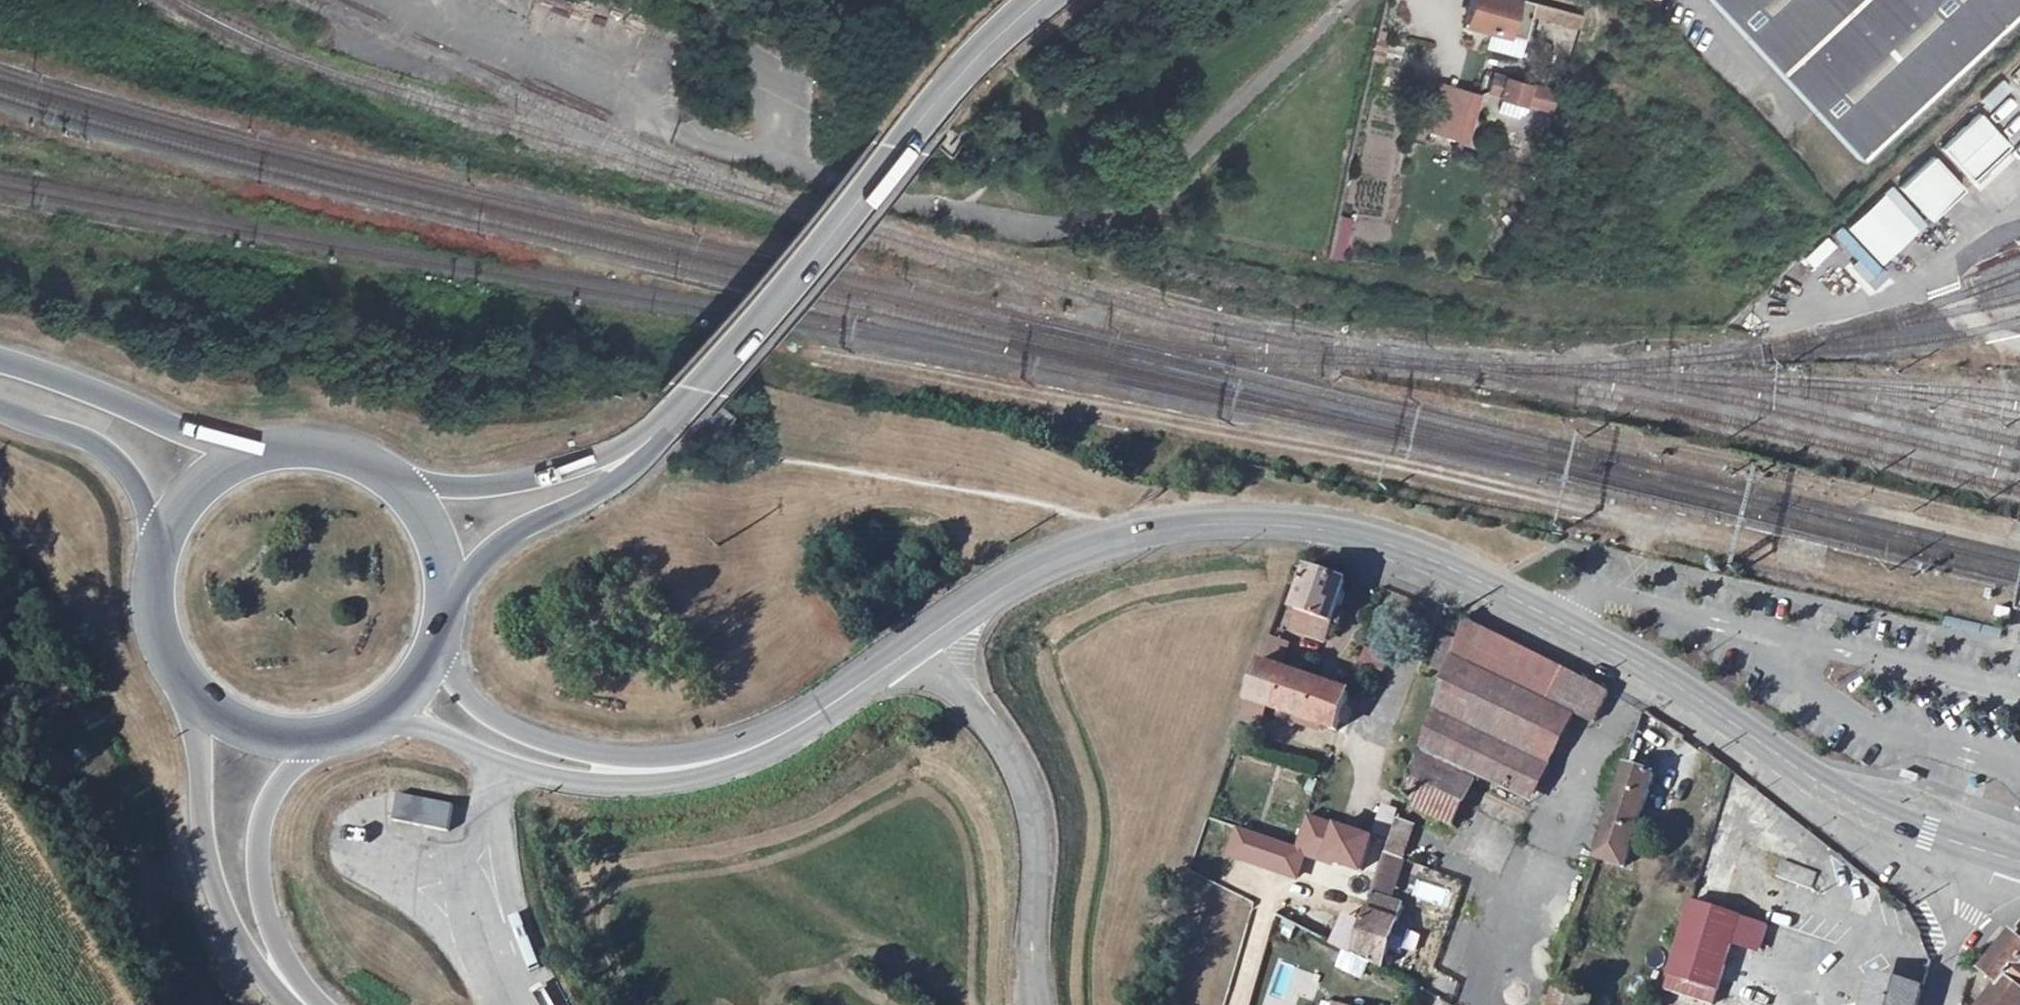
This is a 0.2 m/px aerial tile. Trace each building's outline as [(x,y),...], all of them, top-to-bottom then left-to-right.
[(1533,2),(1525,0),(1471,0),(1465,24),(1524,39),(1530,15),(1533,2)] [(1887,131),(2019,7),(2019,0),(1765,0),(1887,131)] [(1584,15),(1533,2),(1530,15),(1580,29),(1584,15)] [(1371,58),(1382,60),(1386,43),(1374,40),(1371,58)] [(1543,107),(1547,91),(1494,76),(1489,92),(1501,95),(1500,98),(1523,104),(1524,102),(1543,107)] [(1446,135),(1459,90),(1447,87),(1434,132),(1446,135)] [(1478,95),(1459,90),(1446,135),(1465,141),(1478,95)] [(1553,93),(1547,91),(1543,107),(1549,109),(1553,93)] [(1980,111),(1943,146),(1972,177),(2009,142),(1980,111)] [(1849,228),(1883,267),(1968,193),(1935,154),(1849,228)] [(1846,227),(1837,235),(1867,271),(1876,264),(1846,227)] [(1335,624),(1340,609),(1348,585),(1310,572),(1297,613),(1299,613),(1333,624),(1334,625),(1335,624)] [(1996,604),(1994,614),(2008,617),(2010,607),(1996,604)] [(1340,609),(1335,624),(1339,625),(1344,611),(1340,609)] [(1333,624),(1299,613),(1288,646),(1309,653),(1314,637),(1327,641),(1333,624)] [(1465,620),(1413,777),(1466,804),(1478,779),(1529,804),(1574,713),(1590,684),(1465,620)] [(1382,673),(1388,658),(1368,649),(1362,664),(1382,673)] [(1261,665),(1248,703),(1268,710),(1337,732),(1350,695),(1261,665)] [(1610,694),(1590,684),(1574,713),(1594,724),(1610,694)] [(1626,768),(1600,847),(1628,856),(1654,777),(1626,768)] [(1919,775),(1903,769),(1900,777),(1916,783),(1919,775)] [(1466,804),(1413,777),(1407,794),(1413,796),(1417,809),(1455,828),(1466,804)] [(454,807),(399,796),(394,822),(449,833),(454,807)] [(1298,849),(1241,830),(1232,857),(1298,880),(1307,854),(1362,873),(1374,839),(1309,817),(1298,849)] [(1398,822),(1389,848),(1407,854),(1415,828),(1398,822)] [(1407,854),(1389,848),(1374,892),(1392,898),(1407,854)] [(1819,874),(1785,861),(1782,862),(1778,876),(1821,892),(1825,881),(1819,874)] [(1353,956),(1362,930),(1284,891),(1275,916),(1279,918),(1353,956)] [(1362,930),(1353,956),(1383,971),(1389,951),(1398,925),(1404,908),(1372,897),(1362,930)] [(1692,904),(1671,978),(1718,992),(1733,943),(1740,919),(1692,904)] [(1768,927),(1740,919),(1733,943),(1761,951),(1768,927)] [(1410,929),(1398,925),(1389,951),(1401,955),(1410,929)] [(1984,972),(2001,987),(1986,1004),(2019,1004),(2019,942),(2013,936),(1984,972)] [(1827,1004),(1832,1004),(1846,999),(1830,965),(1813,973),(1827,1004)] [(1671,978),(1667,991),(1708,1004),(1714,1004),(1718,992),(1671,978)] [(1922,991),(1890,982),(1881,988),(1873,985),(1867,1004),(1918,1004),(1922,991)] [(1549,1004),(1592,1004),(1593,1004),(1554,990),(1549,1004)]
